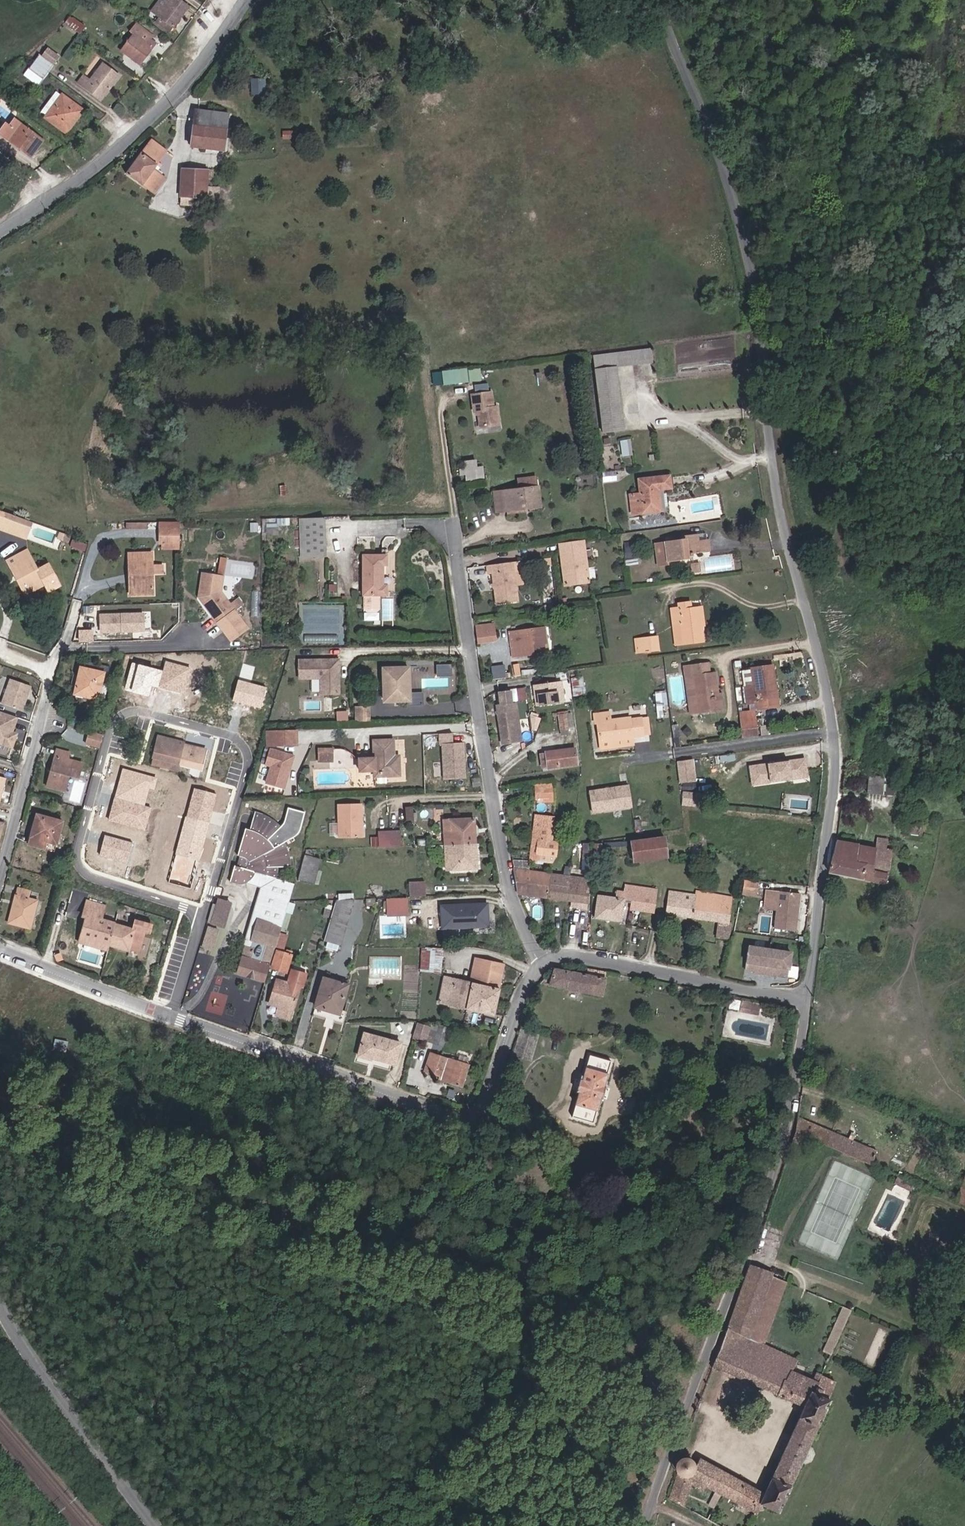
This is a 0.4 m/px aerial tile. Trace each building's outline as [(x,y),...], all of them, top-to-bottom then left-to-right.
[(139,4),(147,10),(143,15),(155,26),(176,1),(175,0),(143,0),(139,4)] [(63,24),(75,34),(80,27),(68,18),(63,24)] [(141,44),(129,35),(116,51),(133,65),(150,43),(145,40),(141,44)] [(28,58),(43,69),(48,61),(44,58),(47,53),(38,45),(28,58)] [(22,65),(28,58),(22,53),(17,61),(22,65)] [(35,78),(43,69),(28,58),(22,65),(18,71),(31,81),(33,78),(35,78)] [(78,74),(73,81),(95,97),(112,74),(97,63),(84,79),(78,74)] [(251,93),(265,93),(265,77),(251,77),(251,93)] [(32,111),(38,115),(54,93),(49,89),(32,111)] [(75,109),(54,93),(38,115),(59,132),(75,109)] [(209,154),(210,130),(218,130),(220,119),(188,114),(183,151),(209,154)] [(8,116),(6,116),(0,125),(0,136),(23,153),(36,137),(8,116)] [(210,130),(209,154),(214,155),(218,130),(210,130)] [(162,154),(147,142),(122,176),(145,194),(157,179),(152,174),(155,171),(152,168),(154,165),(162,154)] [(182,198),(206,201),(206,193),(195,192),(195,187),(199,187),(200,175),(170,173),(168,197),(182,198)] [(207,185),(207,195),(221,196),(221,185),(207,185)] [(168,198),(167,208),(180,208),(181,199),(168,198)] [(441,368),(443,383),(468,381),(467,367),(441,368)] [(612,376),(591,380),(599,444),(621,440),(612,376)] [(488,408),(471,410),(473,425),(476,425),(478,440),(496,439),(494,421),(490,422),(488,408)] [(624,453),(633,453),(632,439),(623,439),(624,453)] [(474,474),(459,476),(459,481),(460,485),(461,495),(477,493),(474,474)] [(636,490),(636,496),(666,491),(666,487),(636,490)] [(666,491),(636,496),(637,505),(626,506),(627,518),(628,525),(640,524),(657,521),(654,498),(667,496),(666,491)] [(501,499),(503,518),(535,513),(533,495),(501,499)] [(535,513),(503,518),(503,522),(535,518),(535,513)] [(9,538),(15,520),(14,520),(0,515),(0,535),(9,538)] [(15,541),(22,523),(21,523),(15,520),(9,538),(15,541)] [(325,528),(298,529),(298,566),(324,565),(325,528)] [(57,545),(60,538),(53,535),(53,534),(50,542),(57,545)] [(151,548),(172,548),(172,536),(150,536),(151,548)] [(689,564),(696,563),(694,550),(693,543),(680,546),(681,549),(652,554),(656,577),(668,575),(668,572),(689,569),(689,564)] [(694,550),(696,563),(706,561),(704,549),(694,550)] [(562,584),(564,596),(588,593),(580,551),(557,554),(558,565),(561,565),(564,584),(562,584)] [(218,572),(224,574),(228,557),(221,556),(218,572)] [(12,569),(23,564),(19,558),(9,563),(12,569)] [(124,580),(124,593),(145,593),(144,559),(119,559),(119,580),(124,580)] [(4,573),(48,589),(40,572),(30,577),(24,566),(23,564),(12,569),(9,563),(1,567),(4,573)] [(377,596),(378,575),(382,575),(382,567),(360,566),(358,619),(361,622),(370,623),(374,620),(374,605),(381,606),(382,597),(377,596)] [(50,593),(48,589),(4,573),(8,582),(11,581),(20,599),(34,591),(38,598),(50,593)] [(495,606),(514,604),(513,597),(510,598),(508,583),(511,582),(510,574),(485,577),(486,587),(491,586),(493,599),(494,599),(495,606)] [(195,578),(194,591),(214,591),(215,581),(195,578)] [(214,598),(214,591),(194,591),(192,603),(212,629),(228,617),(214,598)] [(515,614),(514,604),(495,606),(496,616),(515,614)] [(98,631),(142,632),(143,612),(98,611),(98,631)] [(695,613),(685,614),(676,615),(676,614),(669,614),(673,651),(698,648),(697,630),(695,613)] [(491,649),(489,638),(474,641),(475,652),(491,649)] [(540,662),(537,639),(537,638),(505,642),(508,667),(540,662)] [(654,643),(645,644),(647,659),(655,658),(654,643)] [(639,659),(647,659),(645,644),(637,645),(639,659)] [(340,659),(299,659),(299,680),(320,680),(320,695),(340,695),(340,659)] [(191,668),(165,661),(163,670),(158,688),(183,695),(191,668)] [(163,670),(131,662),(123,689),(150,696),(152,687),(158,688),(163,670)] [(492,665),(493,678),(506,676),(504,663),(492,665)] [(453,692),(453,664),(413,664),(413,688),(426,688),(426,692),(453,692)] [(410,665),(386,665),(387,698),(411,698),(410,665)] [(710,717),(720,715),(717,702),(716,698),(712,677),(707,679),(704,668),(685,672),(679,673),(680,680),(689,678),(698,720),(710,717)] [(96,676),(73,670),(67,696),(90,702),(96,676)] [(757,706),(758,713),(778,709),(776,699),(773,688),(769,670),(754,673),(751,674),(751,676),(754,691),(745,693),(747,703),(747,706),(748,708),(757,706)] [(32,685),(9,676),(0,701),(0,702),(23,710),(32,685)] [(690,722),(698,720),(689,678),(680,680),(690,722)] [(268,688),(239,680),(233,702),(262,709),(268,688)] [(518,688),(522,698),(527,697),(524,686),(518,688)] [(557,690),(530,693),(533,714),(560,711),(557,690)] [(367,707),(354,708),(355,720),(368,720),(367,707)] [(492,710),(493,725),(508,723),(507,708),(492,710)] [(19,716),(0,710),(0,751),(11,754),(18,732),(14,731),(19,716)] [(739,717),(740,725),(756,721),(754,713),(739,717)] [(595,738),(596,749),(627,745),(627,743),(628,743),(636,742),(638,742),(637,732),(636,725),(632,726),(630,726),(626,727),(626,726),(615,727),(606,728),(605,721),(596,721),(590,722),(591,724),(591,730),(594,729),(594,731),(594,732),(594,733),(595,738)] [(741,727),(744,742),(757,740),(760,739),(756,721),(740,725),(741,727)] [(512,752),(508,723),(493,725),(498,754),(512,752)] [(563,741),(562,736),(561,725),(554,725),(555,741),(563,741)] [(643,725),(636,725),(637,732),(638,742),(642,742),(645,741),(643,728),(643,727),(643,725)] [(299,730),(265,731),(265,747),(269,747),(299,746),(299,730)] [(208,746),(157,733),(150,758),(201,771),(208,746)] [(95,751),(98,738),(85,735),(81,748),(95,751)] [(393,759),(391,740),(372,741),(373,758),(359,759),(360,772),(374,772),(374,775),(398,775),(397,759),(393,759)] [(465,743),(441,744),(442,780),(467,779),(465,743)] [(628,752),(627,745),(596,749),(597,751),(597,756),(628,752)] [(333,761),(333,746),(317,746),(317,761),(333,761)] [(295,755),(269,747),(264,765),(269,767),(265,782),(285,788),(295,755)] [(570,755),(539,760),(542,776),(573,771),(570,755)] [(680,782),(698,779),(694,757),(677,760),(680,782)] [(77,768),(49,760),(42,789),(61,794),(64,779),(74,781),(77,768)] [(535,777),(542,776),(539,760),(532,761),(535,777)] [(324,763),(311,763),(311,772),(325,771),(324,763)] [(794,783),(793,775),(809,773),(808,763),(793,765),(792,764),(771,767),(771,768),(753,770),(755,782),(762,781),(763,786),(773,785),(794,783)] [(159,778),(122,768),(107,822),(144,832),(159,778)] [(810,780),(809,773),(793,775),(794,783),(810,780)] [(587,789),(592,813),(630,807),(626,782),(587,789)] [(868,802),(883,803),(884,795),(885,785),(871,783),(868,802)] [(217,794),(194,787),(167,881),(190,887),(217,794)] [(797,795),(763,792),(761,809),(796,813),(797,795)] [(540,795),(539,806),(550,806),(550,795),(540,795)] [(884,795),(883,803),(894,803),(895,796),(884,795)] [(362,804),(341,804),(342,837),(363,836),(362,804)] [(286,919),(292,897),(297,880),(275,873),(274,864),(287,864),(285,850),(283,843),(299,831),(304,813),(288,808),(283,825),(276,832),(273,828),(278,822),(264,812),(254,808),(247,825),(242,825),(234,852),(238,853),(241,856),(242,859),(239,861),(235,862),(231,861),(227,878),(237,880),(249,874),(262,878),(250,919),(256,922),(254,929),(254,931),(265,935),(260,952),(254,950),(256,941),(251,940),(249,940),(241,966),(267,973),(282,918),(286,919)] [(557,840),(554,840),(552,840),(553,817),(536,815),(532,860),(554,862),(558,852),(559,840),(557,840)] [(26,850),(43,856),(45,847),(55,849),(60,827),(34,819),(26,850)] [(376,833),(377,846),(399,845),(398,832),(376,833)] [(440,858),(469,855),(468,832),(439,835),(440,858)] [(133,844),(104,836),(98,856),(127,865),(133,844)] [(659,844),(629,849),(631,867),(662,862),(659,844)] [(835,847),(828,879),(884,892),(890,857),(884,856),(886,847),(874,845),(871,855),(835,847)] [(45,847),(43,856),(52,858),(55,849),(45,847)] [(471,879),(469,855),(440,858),(440,881),(471,879)] [(320,862),(307,857),(300,880),(313,884),(320,862)] [(550,886),(551,874),(531,871),(532,860),(515,858),(514,886),(515,894),(547,898),(549,898),(549,892),(550,886)] [(572,877),(551,874),(550,886),(549,892),(549,898),(568,900),(572,877)] [(572,875),(572,877),(568,900),(588,903),(591,878),(572,875)] [(744,878),(742,893),(756,894),(757,879),(744,878)] [(408,883),(409,898),(424,897),(423,883),(408,883)] [(797,929),(800,891),(765,888),(763,908),(775,909),(773,928),(797,929)] [(626,892),(624,900),(623,906),(630,907),(629,915),(651,918),(653,897),(626,892)] [(30,899),(16,895),(8,930),(30,935),(36,907),(28,905),(30,899)] [(210,922),(224,925),(229,899),(215,896),(210,922)] [(692,903),(692,905),(691,913),(703,915),(702,925),(714,927),(712,944),(724,946),(726,930),(723,930),(726,903),(705,900),(692,899),(692,903)] [(406,900),(388,901),(388,915),(407,914),(406,900)] [(619,904),(598,901),(594,924),(619,928),(623,906),(624,900),(619,900),(619,904)] [(691,913),(692,905),(665,901),(664,908),(662,919),(702,925),(703,915),(691,913)] [(488,904),(443,906),(443,927),(489,926),(488,904)] [(85,915),(104,920),(105,915),(86,909),(85,915)] [(322,954),(327,955),(335,957),(338,958),(351,910),(334,910),(322,954)] [(92,950),(104,953),(110,931),(101,928),(104,920),(85,915),(82,923),(86,925),(89,926),(85,938),(82,938),(78,951),(90,955),(92,950)] [(251,940),(254,931),(254,929),(256,922),(250,919),(244,938),(249,940),(251,940)] [(217,931),(209,928),(204,947),(211,949),(217,931)] [(104,953),(117,957),(123,935),(110,931),(104,953)] [(123,935),(117,957),(129,960),(135,938),(123,935)] [(441,971),(443,947),(423,946),(421,970),(441,971)] [(788,959),(746,951),(741,974),(751,976),(754,977),(754,979),(770,982),(771,980),(784,982),(788,959)] [(333,963),(335,957),(327,955),(325,961),(333,963)] [(289,964),(275,960),(270,976),(284,981),(289,964)] [(434,1008),(462,1014),(468,992),(478,993),(484,966),(469,963),(462,990),(441,985),(434,1008)] [(468,992),(462,1014),(490,1020),(500,970),(484,966),(478,993),(468,992)] [(557,976),(549,977),(548,983),(541,983),(538,988),(599,1001),(602,985),(585,982),(557,976)] [(585,982),(602,985),(603,979),(586,976),(585,982)] [(304,983),(291,979),(287,992),(275,988),(269,1012),(278,1014),(275,1024),(287,1028),(297,995),(300,996),(304,983)] [(335,1022),(337,1018),(344,993),(320,986),(312,1015),(335,1022)] [(739,1008),(737,1015),(757,1019),(758,1012),(739,1008)] [(756,1024),(757,1019),(737,1015),(736,1020),(756,1024)] [(399,1045),(363,1034),(357,1056),(368,1059),(369,1055),(374,1055),(374,1059),(393,1065),(399,1045)] [(434,1054),(441,1036),(436,1035),(434,1040),(427,1039),(424,1050),(434,1054)] [(445,1037),(441,1036),(434,1054),(439,1055),(445,1037)] [(417,1048),(424,1050),(427,1039),(421,1037),(417,1048)] [(74,1049),(60,1048),(59,1058),(73,1060),(74,1049)] [(597,1107),(599,1107),(604,1091),(602,1090),(605,1078),(604,1077),(608,1065),(587,1059),(584,1072),(583,1072),(580,1084),(578,1084),(575,1096),(576,1096),(573,1109),(574,1109),(570,1122),(591,1127),(595,1115),(597,1107)] [(424,1083),(431,1064),(426,1062),(421,1082),(424,1083)] [(466,1073),(431,1064),(424,1083),(437,1086),(436,1090),(460,1096),(466,1073)] [(801,1151),(804,1144),(794,1140),(791,1148),(801,1151)] [(829,1154),(869,1171),(874,1158),(834,1141),(829,1154)] [(956,1209),(964,1213),(964,1188),(956,1209)] [(715,1363),(709,1374),(797,1415),(757,1500),(690,1466),(685,1476),(671,1470),(666,1484),(673,1487),(665,1509),(673,1513),(677,1516),(687,1492),(748,1521),(753,1511),(769,1518),(825,1406),(821,1404),(827,1390),(806,1380),(803,1388),(786,1381),(791,1369),(758,1354),(745,1347),(768,1285),(746,1276),(715,1363)] [(782,1292),(768,1285),(745,1347),(758,1354),(782,1292)] [(847,1320),(839,1316),(817,1359),(826,1364),(847,1320)]
